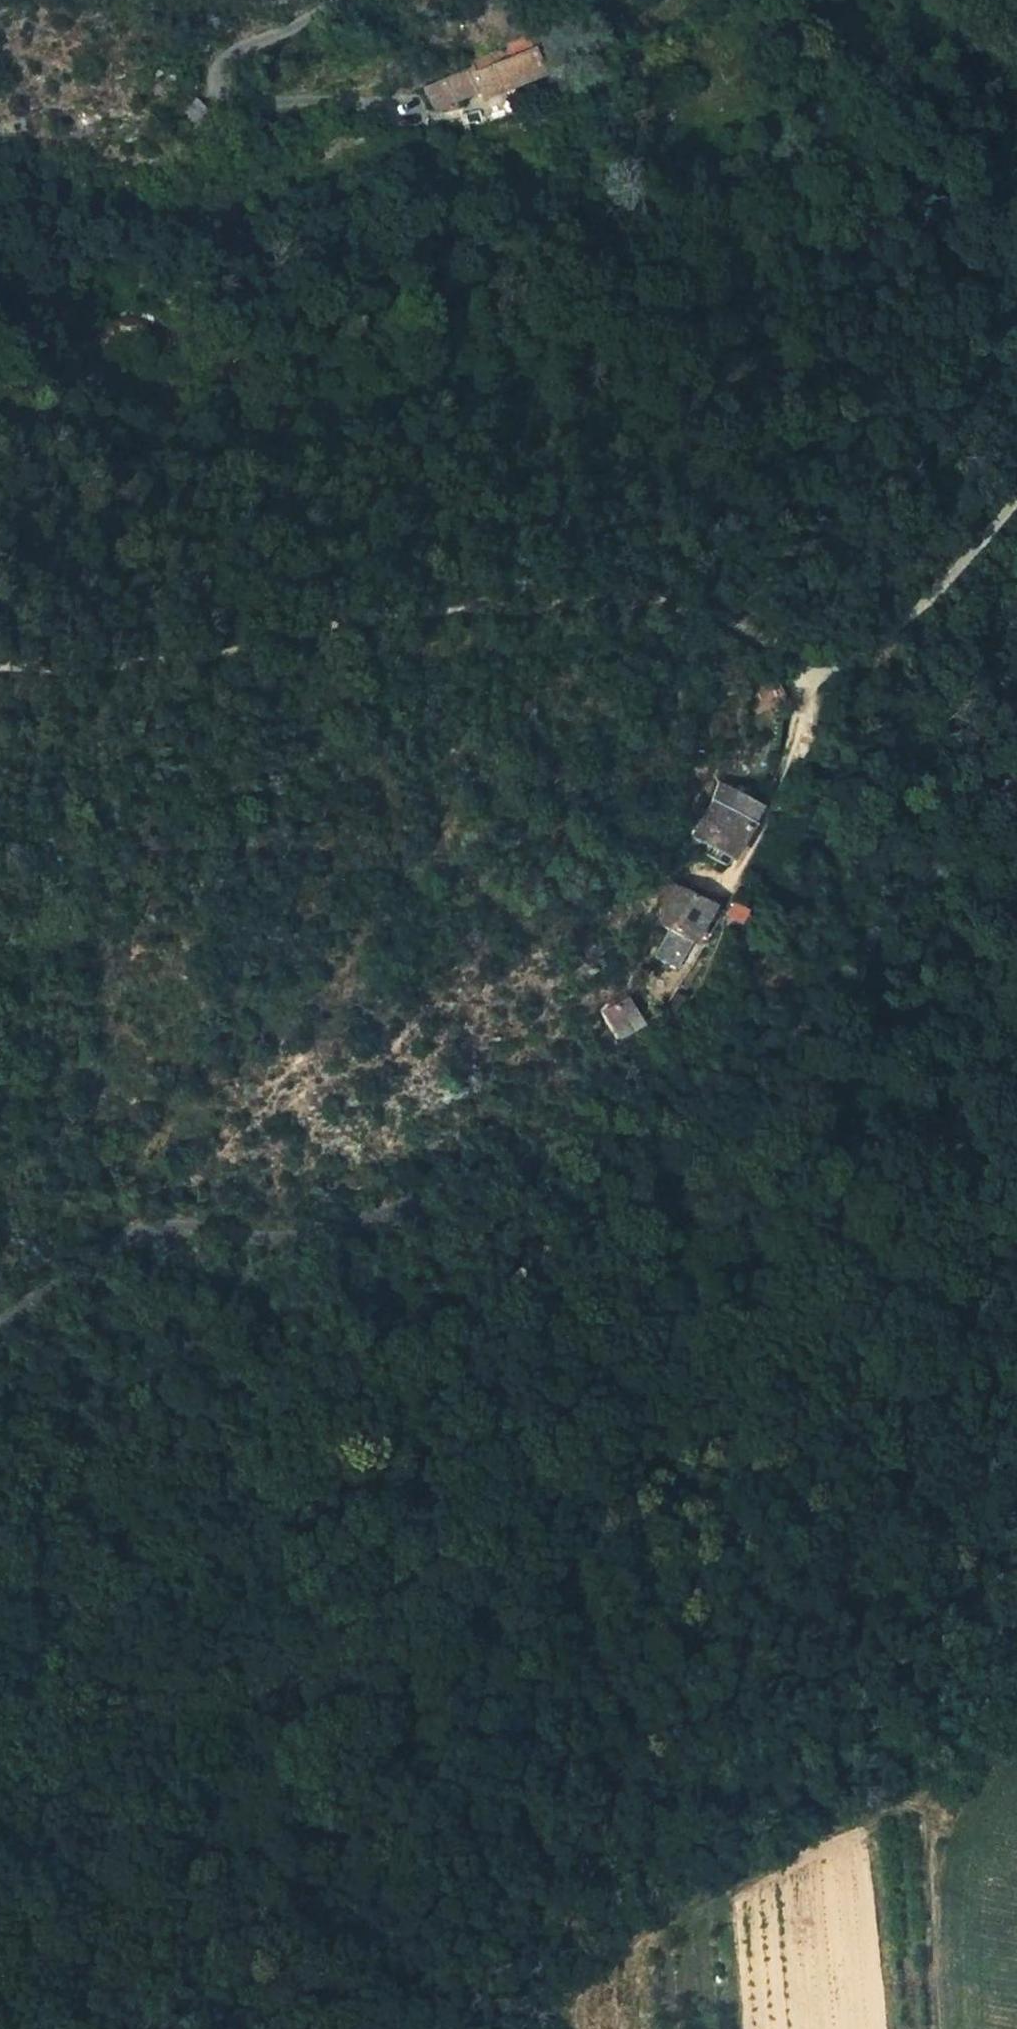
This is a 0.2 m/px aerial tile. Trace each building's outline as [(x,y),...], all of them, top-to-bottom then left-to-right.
[(480,102),(542,74),(532,52),(464,81),(469,92),(476,90),(480,102)] [(1016,98),(1000,102),(1008,147),(1016,146),(1016,103),(1016,98)] [(725,870),(746,826),(711,807),(690,850),(725,870)] [(668,937),(693,950),(706,925),(702,923),(709,905),(691,896),(668,937)] [(641,1024),(627,1006),(604,1020),(616,1040),(641,1024)]
